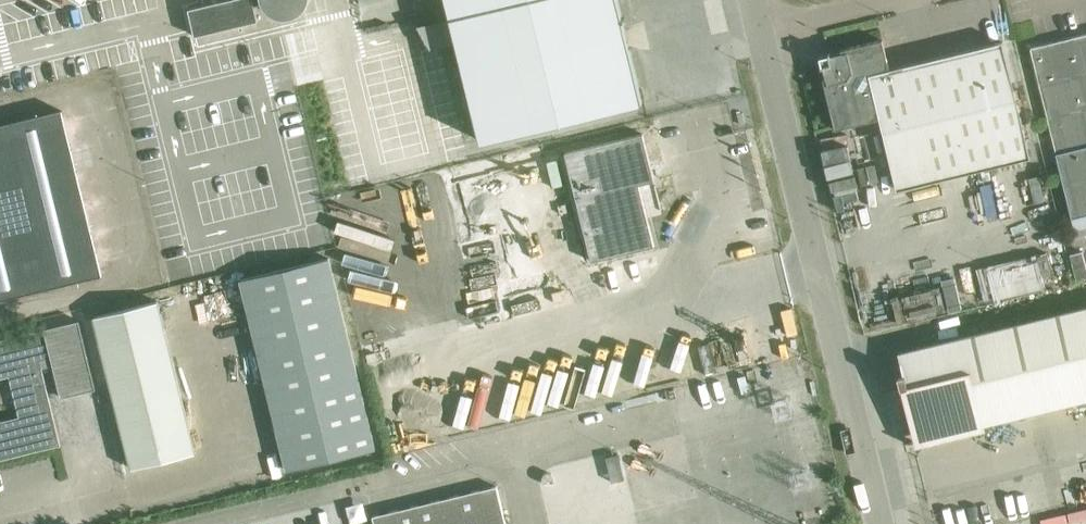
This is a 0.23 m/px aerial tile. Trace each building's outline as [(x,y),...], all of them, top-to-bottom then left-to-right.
[(188,8),(194,36),(258,20),(253,0),(222,0),(188,8)] [(482,142),(643,102),(630,50),(625,28),(618,0),(447,0),(482,142)] [(1030,48),(1072,218),(1085,214),(1085,34),(1030,48)] [(835,129),(880,118),(897,189),(1030,157),(1002,42),(890,69),(883,40),(841,50),(842,52),(825,57),(822,61),(826,78),(823,79),(835,129)] [(101,275),(61,112),(0,126),(0,300),(101,275)] [(444,140),(467,136),(466,127),(442,131),(444,140)] [(826,135),(837,178),(862,172),(851,129),(826,135)] [(382,197),(412,321),(463,309),(465,318),(477,315),(475,306),(540,290),(543,289),(545,287),(547,285),(549,282),(549,279),(549,276),(548,272),(654,246),(639,184),(654,181),(650,165),(643,134),(488,171),(489,173),(446,183),(446,182),(382,197)] [(845,185),(848,199),(880,193),(878,179),(845,185)] [(342,207),(364,298),(379,294),(357,204),(342,207)] [(994,298),(1048,284),(1039,251),(985,265),(994,298)] [(329,258),(240,280),(287,471),(375,449),(329,258)] [(94,317),(132,469),(195,453),(157,301),(94,317)] [(1085,399),(1085,307),(899,353),(904,374),(898,375),(901,387),(907,386),(920,440),(1085,399)] [(387,310),(373,314),(377,329),(391,326),(387,310)] [(48,329),(61,380),(93,372),(80,321),(48,329)] [(44,329),(0,340),(0,379),(9,377),(19,419),(0,424),(0,460),(61,446),(40,360),(51,357),(44,329)] [(19,419),(9,377),(0,379),(0,424),(19,419)] [(495,488),(371,519),(373,523),(504,523),(495,488)]
